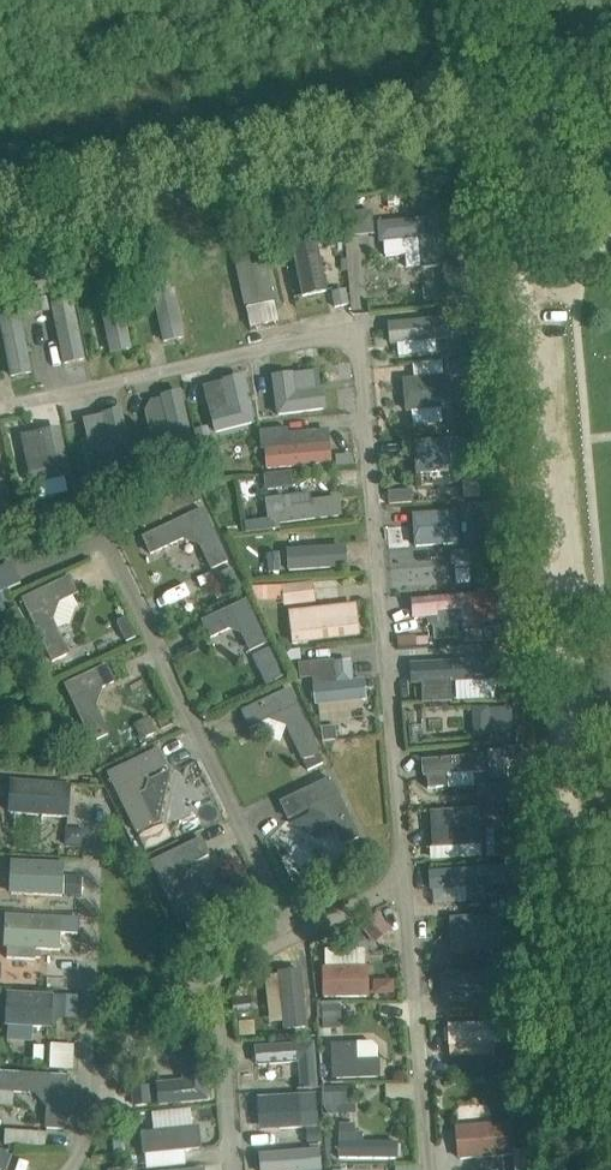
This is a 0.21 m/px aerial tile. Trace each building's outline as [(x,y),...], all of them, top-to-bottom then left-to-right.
[(435,219),(379,224),(381,241),(383,241),(384,257),(405,255),(406,268),(422,267),(439,266),(435,219)] [(291,240),(303,296),(322,292),(310,236),(291,240)] [(281,246),(267,249),(269,259),(283,256),(281,246)] [(245,308),(274,301),(264,254),(235,260),(239,278),(245,308)] [(159,264),(148,266),(151,280),(162,277),(159,264)] [(460,265),(447,266),(448,279),(461,278),(460,265)] [(110,273),(99,276),(101,289),(113,287),(110,273)] [(164,341),(182,337),(171,281),(152,285),(164,341)] [(100,296),(112,352),(130,348),(119,292),(100,296)] [(341,294),(328,297),(330,308),(344,305),(341,294)] [(46,297),(32,301),(35,311),(48,308),(46,297)] [(0,300),(0,315),(10,313),(8,299),(0,300)] [(65,363),(83,359),(72,303),(53,306),(65,363)] [(1,320),(12,376),(30,372),(19,316),(1,320)] [(448,338),(447,319),(389,325),(391,344),(448,338)] [(465,320),(451,321),(453,333),(466,332),(466,331),(465,320)] [(483,329),(466,331),(466,332),(467,335),(468,348),(485,347),(483,329)] [(485,358),(464,360),(465,375),(466,378),(487,376),(485,358)] [(464,360),(449,362),(451,376),(465,375),(464,360)] [(292,374),(273,377),(278,415),(324,409),(321,390),(294,394),(292,374)] [(445,376),(404,380),(407,411),(412,410),(413,425),(442,423),(441,408),(448,407),(445,376)] [(241,378),(205,388),(216,432),(253,423),(241,378)] [(190,439),(180,394),(162,398),(169,425),(150,429),(154,447),(190,439)] [(121,412),(103,416),(109,443),(90,447),(94,465),(131,457),(121,412)] [(270,449),(265,449),(267,469),(329,464),(327,444),(290,447),(288,428),(268,430),(270,449)] [(69,475),(59,430),(22,438),(28,466),(30,465),(32,471),(29,472),(32,483),(69,475)] [(208,431),(195,434),(198,445),(211,442),(208,431)] [(415,442),(417,473),(459,471),(457,440),(415,442)] [(473,440),(459,440),(460,452),(473,451),(473,440)] [(351,456),(336,457),(337,467),(352,466),(351,456)] [(12,516),(0,460),(0,519),(12,516)] [(197,464),(184,467),(187,478),(200,474),(197,464)] [(280,474),(264,476),(266,490),(282,488),(280,474)] [(140,478),(126,483),(130,494),(144,489),(140,478)] [(194,488),(180,494),(186,507),(200,501),(194,488)] [(279,523),(339,516),(337,498),(309,501),(308,494),(275,498),(277,519),(269,520),(270,529),(279,528),(279,523)] [(79,501),(68,503),(70,514),(81,512),(79,501)] [(150,554),(184,538),(199,544),(211,569),(227,561),(203,509),(143,538),(150,554)] [(42,511),(35,512),(38,525),(45,523),(42,511)] [(456,513),(414,515),(416,546),(458,544),(456,513)] [(289,570),(344,567),(344,566),(346,563),(345,551),(343,548),(343,547),(287,551),(289,570)] [(469,551),(454,552),(455,567),(470,566),(469,551)] [(278,554),(267,554),(268,572),(279,571),(278,554)] [(232,568),(218,574),(227,592),(240,586),(232,568)] [(70,577),(23,600),(52,661),(68,653),(52,619),(57,603),(77,593),(70,577)] [(314,581),(281,586),(284,607),(317,602),(314,581)] [(492,620),(490,595),(477,596),(477,595),(413,600),(414,609),(415,619),(432,618),(437,617),(438,624),(464,622),(464,627),(480,625),(480,621),(492,620)] [(13,600),(7,603),(9,609),(16,606),(13,600)] [(210,638),(230,628),(241,632),(250,651),(266,643),(246,601),(202,622),(210,638)] [(335,622),(333,609),(293,614),(295,627),(290,628),(291,635),(292,643),(358,635),(356,619),(335,622)] [(125,616),(116,620),(125,640),(135,636),(125,616)] [(480,630),(465,632),(465,643),(481,642),(480,630)] [(429,645),(429,636),(416,636),(416,646),(429,645)] [(283,677),(270,648),(252,656),(265,686),(283,677)] [(301,660),(299,650),(285,652),(286,662),(301,660)] [(494,659),(413,664),(414,685),(421,685),(422,706),(452,705),(451,683),(492,681),(495,681),(494,659)] [(333,661),(298,664),(299,679),(313,678),(314,685),(315,696),(317,705),(365,699),(363,680),(353,681),(351,661),(333,662),(333,661)] [(108,735),(94,706),(102,689),(116,682),(107,664),(64,685),(91,743),(108,735)] [(289,690),(242,712),(250,728),(270,719),(286,725),(302,759),(318,752),(289,690)] [(513,730),(512,708),(488,709),(489,731),(513,730)] [(472,741),(473,719),(437,718),(436,740),(472,741)] [(151,724),(137,730),(144,743),(157,737),(151,724)] [(335,725),(321,727),(322,742),(337,740),(335,725)] [(153,825),(137,793),(143,777),(166,766),(158,750),(108,774),(137,833),(153,825)] [(507,751),(489,752),(491,780),(509,779),(507,751)] [(320,756),(304,764),(309,775),(326,767),(320,756)] [(445,788),(444,775),(452,775),(474,773),(485,773),(484,756),(423,760),(424,767),(424,776),(427,775),(428,789),(445,788)] [(330,779),(281,803),(288,819),(311,808),(327,813),(342,845),(358,837),(330,779)] [(10,813),(68,817),(70,785),(13,781),(10,813)] [(503,784),(483,786),(485,807),(504,806),(504,802),(503,784)] [(431,812),(433,847),(482,844),(479,809),(431,812)] [(500,828),(487,829),(488,855),(501,854),(500,828)] [(66,829),(65,844),(85,846),(86,831),(66,829)] [(153,831),(139,837),(145,850),(159,844),(153,831)] [(201,839),(151,863),(180,921),(195,914),(180,882),(186,866),(209,855),(201,839)] [(364,846),(352,852),(360,868),(372,862),(364,846)] [(13,861),(12,894),(62,896),(63,863),(13,861)] [(483,869),(431,872),(432,890),(466,888),(467,902),(483,901),(482,887),(484,887),(504,885),(505,903),(512,903),(512,906),(531,905),(528,866),(483,869)] [(64,876),(63,891),(82,892),(83,877),(64,876)] [(392,929),(377,912),(360,927),(374,944),(392,929)] [(7,915),(6,947),(7,948),(7,958),(35,960),(36,949),(59,950),(60,934),(77,935),(78,918),(61,917),(7,915)] [(454,952),(502,949),(500,916),(452,918),(454,952)] [(195,919),(181,926),(188,943),(203,936),(195,919)] [(323,967),(324,997),(367,997),(366,967),(323,967)] [(285,1028),(305,1027),(300,970),(280,972),(285,1028)] [(504,990),(503,971),(445,974),(446,993),(504,990)] [(524,984),(512,985),(513,999),(524,998),(524,984)] [(7,1025),(51,1027),(52,995),(9,993),(7,1025)] [(55,995),(54,1013),(74,1014),(76,997),(55,995)] [(247,995),(231,996),(233,1012),(248,1010),(247,995)] [(336,1003),(323,1003),(323,1016),(323,1025),(336,1024),(336,1016),(336,1003)] [(513,1024),(449,1025),(449,1045),(514,1043),(513,1024)] [(55,1065),(75,1066),(75,1043),(56,1042),(55,1065)] [(316,1086),(313,1043),(256,1047),(257,1054),(258,1065),(299,1062),(301,1087),(316,1086)] [(357,1060),(356,1043),(330,1045),(331,1057),(331,1062),(333,1081),(380,1077),(378,1059),(357,1060)] [(523,1057),(510,1057),(511,1070),(524,1070),(523,1057)] [(184,1082),(158,1084),(160,1104),(206,1100),(202,1061),(182,1063),(184,1082)] [(0,1073),(0,1091),(36,1093),(47,1105),(46,1128),(64,1129),(67,1077),(0,1073)] [(500,1076),(490,1085),(501,1098),(511,1090),(500,1076)] [(148,1090),(133,1092),(135,1106),(149,1104),(148,1090)] [(342,1090),(324,1091),(325,1106),(328,1106),(329,1115),(339,1114),(338,1105),(343,1105),(342,1090)] [(301,1096),(259,1098),(260,1114),(278,1113),(279,1129),(302,1128),(301,1096)] [(192,1129),(191,1116),(151,1120),(153,1133),(142,1134),(144,1154),(201,1148),(199,1128),(192,1129)] [(510,1123),(457,1127),(460,1159),(513,1155),(510,1123)] [(398,1159),(398,1142),(365,1142),(365,1135),(357,1135),(357,1125),(339,1125),(339,1129),(339,1142),(338,1158),(398,1159)] [(321,1128),(310,1129),(311,1144),(322,1144),(321,1128)] [(5,1130),(4,1144),(20,1145),(20,1131),(5,1130)] [(260,1155),(262,1169),(319,1169),(320,1169),(318,1150),(260,1155)] [(3,1169),(6,1169),(11,1155),(4,1152),(0,1151),(0,1169),(3,1169)]
